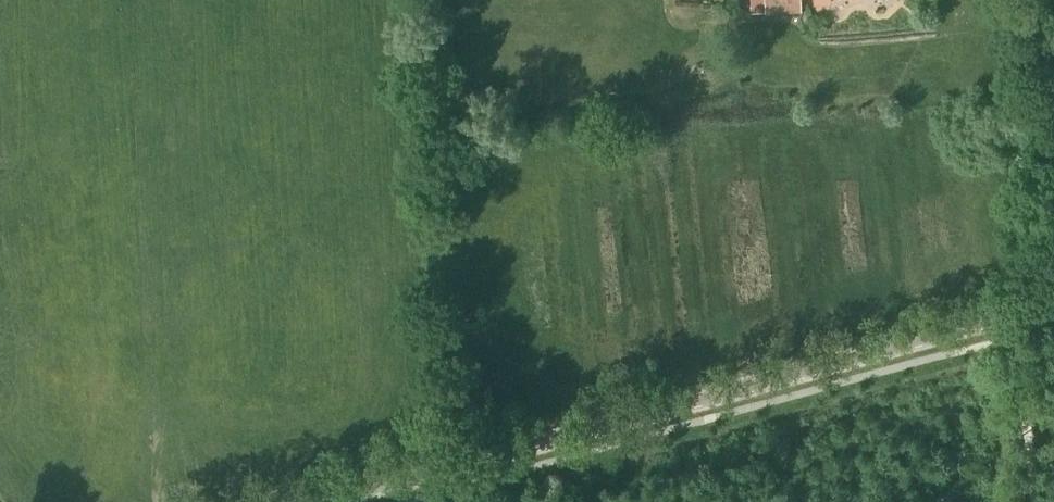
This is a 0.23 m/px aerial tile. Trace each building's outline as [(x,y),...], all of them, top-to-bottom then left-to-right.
[(766,11),(766,0),(751,0),(751,11),(766,11)] [(1021,37),(1007,38),(1008,50),(1022,49),(1021,37)]
